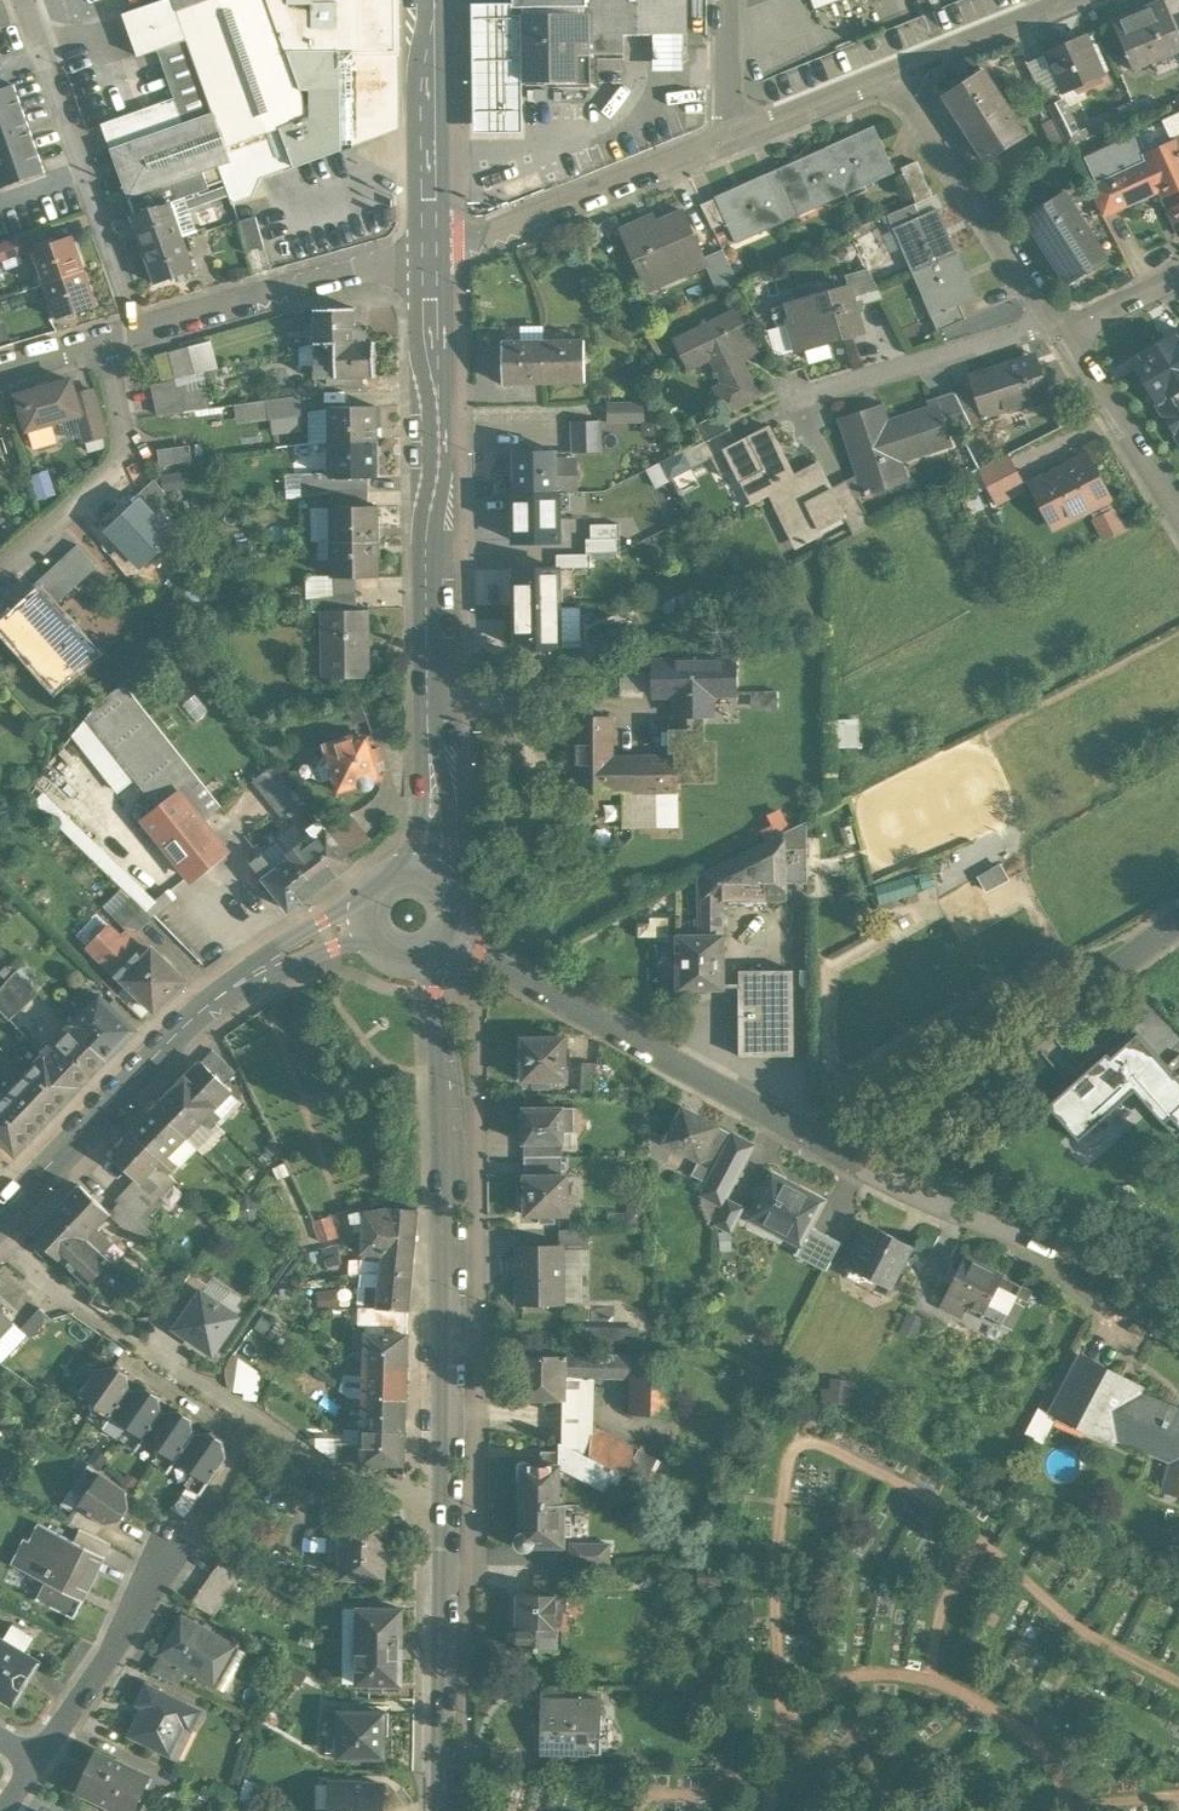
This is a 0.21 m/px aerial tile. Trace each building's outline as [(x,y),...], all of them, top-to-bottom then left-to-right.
[(0,1),(0,29),(12,25),(3,0),(0,1)] [(134,11),(148,52),(149,52),(157,49),(176,100),(184,123),(214,113),(176,9),(173,0),(165,0),(134,11)] [(176,9),(200,0),(173,0),(176,9)] [(176,9),(214,113),(227,148),(254,138),(311,117),(268,0),(200,0),(176,9)] [(311,117),(254,138),(263,163),(222,177),(224,182),(226,187),(229,196),(231,201),(249,194),(256,176),(337,147),(337,140),(354,140),(395,126),(396,124),(394,0),(268,0),(311,117)] [(519,0),(477,0),(479,128),(525,128),(524,81),(524,15),(519,15),(519,0)] [(524,12),(589,12),(589,0),(524,0),(524,12)] [(589,12),(590,36),(623,35),(630,35),(686,34),(685,0),(589,0),(589,12)] [(1114,22),(1131,65),(1178,45),(1178,39),(1164,2),(1114,22)] [(148,52),(134,11),(123,15),(138,57),(150,53),(149,52),(148,52)] [(589,12),(524,12),(524,15),(524,81),(556,81),(576,81),(575,54),(590,54),(590,36),(589,12)] [(623,54),(623,35),(590,36),(590,54),(590,55),(623,54)] [(1102,76),(1085,36),(1047,52),(1064,92),(1102,76)] [(590,55),(590,54),(575,54),(576,81),(556,81),(556,88),(590,87),(590,55)] [(1025,135),(983,70),(943,95),(985,161),(1025,135)] [(13,86),(0,91),(0,180),(3,187),(44,173),(13,86)] [(1069,115),(1057,92),(1044,98),(1056,122),(1068,116),(1069,115)] [(176,100),(102,127),(111,150),(184,123),(176,100)] [(184,123),(111,150),(128,199),(179,181),(219,167),(232,162),(227,148),(214,113),(184,123)] [(1080,140),(1068,116),(1056,122),(1067,145),(1080,140)] [(874,126),(825,147),(846,194),(876,180),(872,171),(890,163),(874,126)] [(1104,180),(1117,210),(1160,190),(1178,233),(1178,137),(1171,140),(1175,148),(1104,180)] [(254,138),(227,148),(232,162),(219,167),(222,177),(263,163),(254,138)] [(846,194),(825,147),(776,169),(777,170),(793,207),(794,206),(810,199),(814,208),(846,194)] [(932,196),(917,161),(901,168),(916,203),(932,196)] [(219,167),(179,181),(184,196),(193,193),(198,191),(224,182),(222,177),(219,167)] [(793,207),(777,170),(764,176),(783,220),(797,214),(794,206),(793,207)] [(763,175),(714,197),(714,199),(715,198),(726,222),(731,234),(748,226),(752,236),(784,222),(783,220),(764,176),(763,175)] [(1104,180),(1088,187),(1103,216),(1117,210),(1104,180)] [(179,181),(128,199),(134,214),(170,202),(184,197),(184,196),(179,181)] [(226,187),(200,196),(198,191),(193,193),(194,198),(186,201),(184,197),(170,202),(182,236),(196,231),(189,210),(229,196),(226,187)] [(1064,192),(1024,218),(1066,284),(1106,258),(1064,192)] [(714,199),(700,205),(711,228),(726,222),(715,198),(714,199)] [(134,214),(131,216),(143,250),(182,236),(170,202),(134,214)] [(914,204),(887,215),(893,229),(920,217),(914,204)] [(920,217),(893,229),(901,248),(907,246),(915,265),(910,267),(912,273),(957,254),(937,209),(920,217)] [(683,212),(643,230),(640,223),(619,232),(646,292),(705,266),(707,265),(704,258),(683,212)] [(255,217),(238,222),(246,253),(264,247),(255,217)] [(72,236),(33,250),(45,284),(84,271),(72,236)] [(182,236),(143,250),(155,284),(194,271),(182,236)] [(0,244),(0,261),(21,254),(16,238),(0,244)] [(722,250),(704,258),(707,265),(705,266),(717,293),(738,283),(722,250)] [(957,254),(912,273),(915,279),(920,277),(928,296),(923,298),(932,317),(959,306),(977,298),(957,254)] [(867,268),(844,275),(848,287),(850,287),(856,305),(883,297),(867,268)] [(84,271),(45,284),(57,318),(96,306),(84,271)] [(848,287),(772,310),(774,315),(772,316),(773,320),(775,320),(777,328),(788,325),(796,350),(839,338),(839,339),(860,332),(853,306),(856,305),(850,287),(848,287)] [(959,306),(932,317),(938,331),(965,319),(959,306)] [(354,329),(354,308),(315,309),(315,344),(335,344),(336,343),(375,343),(375,342),(366,342),(365,337),(362,333),(359,330),(354,329)] [(737,312),(675,342),(688,369),(710,358),(724,386),(716,390),(726,412),(758,397),(737,355),(754,347),(737,312)] [(788,325),(777,328),(762,332),(774,357),(796,350),(788,325)] [(1155,348),(1167,367),(1178,360),(1178,333),(1155,348)] [(543,340),(502,341),(502,384),(543,383),(543,340)] [(584,340),(543,340),(543,383),(584,382),(584,340)] [(375,343),(336,343),(335,344),(336,378),(360,377),(375,377),(375,343)] [(335,344),(315,344),(315,378),(327,378),(327,385),(344,385),(344,387),(360,387),(360,377),(336,378),(335,344)] [(189,346),(169,351),(169,352),(176,379),(193,374),(190,356),(191,355),(189,346)] [(1167,367),(1155,348),(1133,360),(1178,437),(1178,360),(1167,367)] [(169,352),(155,356),(162,382),(176,379),(169,352)] [(1036,356),(969,377),(972,388),(982,417),(984,417),(1049,396),(1036,356)] [(195,382),(184,384),(189,412),(208,409),(202,372),(193,374),(195,382)] [(162,382),(153,385),(159,416),(189,412),(184,384),(195,382),(193,374),(176,379),(162,382)] [(70,381),(16,396),(26,430),(75,416),(80,414),(75,396),(70,381)] [(972,388),(954,394),(971,427),(985,422),(984,417),(982,417),(972,388)] [(93,390),(75,396),(80,414),(75,416),(82,442),(106,435),(93,390)] [(954,394),(928,403),(930,408),(931,408),(935,420),(939,418),(945,436),(946,436),(971,427),(954,394)] [(298,397),(267,401),(270,418),(301,414),(298,397)] [(643,421),(643,404),(608,404),(608,421),(643,421)] [(376,442),(376,407),(330,407),(330,443),(376,442)] [(870,411),(841,421),(864,493),(894,484),(888,465),(949,445),(946,436),(945,436),(939,418),(935,420),(931,408),(930,408),(875,427),(870,411)] [(720,413),(694,426),(703,443),(729,430),(720,413)] [(598,421),(573,422),(573,452),(599,451),(598,421)] [(736,444),(724,451),(733,470),(750,504),(775,491),(780,488),(776,480),(784,476),(771,450),(779,446),(769,427),(736,444)] [(703,443),(695,447),(703,463),(711,459),(724,452),(723,451),(724,451),(736,444),(729,430),(703,443)] [(376,442),(330,443),(331,478),(367,477),(376,477),(376,442)] [(189,445),(157,449),(159,465),(191,461),(189,445)] [(557,492),(556,451),(513,452),(514,493),(557,492)] [(724,452),(711,459),(720,477),(733,470),(724,452)] [(1007,455),(979,470),(996,503),(1024,489),(1007,455)] [(1084,455),(1032,482),(1055,527),(1107,500),(1084,455)] [(818,463),(786,479),(784,476),(776,480),(780,488),(775,491),(781,501),(773,505),(788,534),(796,530),(804,545),(823,535),(820,529),(843,517),(845,516),(831,488),(818,463)] [(367,477),(331,478),(331,492),(367,492),(367,477)] [(171,500),(154,479),(141,491),(158,509),(171,500)] [(846,481),(831,488),(845,516),(843,517),(852,535),(869,526),(846,481)] [(367,492),(331,492),(331,506),(367,506),(367,492)] [(557,492),(514,493),(514,540),(556,540),(557,540),(557,539),(557,492)] [(139,499),(107,529),(120,544),(124,541),(145,563),(173,537),(152,514),(153,514),(139,499)] [(377,541),(377,506),(367,506),(331,506),(331,542),(377,541)] [(1111,509),(1094,518),(1104,538),(1121,529),(1111,509)] [(594,550),(625,550),(625,521),(594,521),(594,550)] [(218,534),(212,535),(206,535),(208,556),(221,555),(218,534)] [(588,538),(557,539),(557,540),(556,540),(556,554),(586,553),(588,553),(588,538)] [(377,541),(331,542),(331,550),(331,576),(355,576),(377,576),(377,541)] [(331,542),(320,542),(321,550),(331,550),(331,542)] [(76,545),(34,584),(54,606),(96,567),(76,545)] [(586,553),(556,554),(556,568),(558,568),(558,570),(586,569),(586,553)] [(556,568),(515,569),(515,608),(558,607),(558,570),(558,568),(556,568)] [(355,593),(355,576),(331,576),(331,577),(326,577),(326,596),(355,593)] [(34,584),(33,585),(41,595),(29,606),(26,602),(0,625),(0,628),(5,624),(58,685),(53,689),(54,690),(95,653),(54,606),(34,584)] [(326,596),(312,598),(312,612),(316,612),(322,612),(355,611),(355,593),(326,596)] [(227,597),(217,598),(218,609),(228,608),(227,597)] [(558,607),(515,608),(516,647),(558,646),(559,646),(558,607)] [(367,677),(366,611),(355,611),(322,612),(323,677),(367,677)] [(559,646),(558,646),(558,659),(585,659),(585,646),(559,646)] [(736,659),(652,661),(652,695),(675,694),(675,716),(701,715),(712,715),(711,694),(737,693),(736,659)] [(196,776),(123,684),(97,704),(86,718),(156,807),(179,790),(196,776)] [(776,695),(753,695),(753,715),(776,715),(776,695)] [(695,716),(694,732),(671,732),(671,751),(676,751),(676,758),(677,781),(713,780),(713,743),(701,743),(701,715),(695,716)] [(856,717),(833,718),(834,744),(857,743),(856,717)] [(608,719),(575,720),(577,795),(622,793),(677,792),(677,781),(676,758),(641,759),(642,765),(603,766),(602,730),(609,730),(608,719)] [(350,730),(340,733),(342,740),(352,736),(350,730)] [(342,740),(334,742),(335,748),(324,751),(337,792),(359,785),(359,787),(364,790),(371,788),(374,782),(374,781),(379,779),(374,764),(375,763),(373,755),(371,750),(370,751),(366,738),(360,740),(359,735),(352,736),(342,740)] [(385,769),(380,753),(373,755),(375,763),(378,772),(385,769)] [(302,802),(273,764),(253,780),(281,818),(289,812),(302,802)] [(225,849),(179,790),(156,807),(142,818),(188,877),(225,849)] [(677,792),(622,793),(622,828),(677,827),(677,792)] [(317,821),(302,802),(289,812),(305,832),(308,830),(307,829),(317,821)] [(328,831),(349,858),(371,841),(350,814),(328,831)] [(804,819),(783,831),(785,888),(806,887),(804,819)] [(351,863),(317,821),(307,829),(308,830),(314,838),(307,844),(303,840),(288,852),(291,857),(316,889),(351,863)] [(853,822),(839,824),(842,844),(856,842),(853,822)] [(783,831),(699,873),(699,898),(723,898),(724,899),(758,899),(776,899),(785,899),(785,888),(783,831)] [(291,857),(274,870),(262,855),(252,862),(270,887),(264,892),(272,902),(278,897),(289,911),(316,889),(291,857)] [(999,863),(974,876),(984,895),(1009,882),(999,863)] [(151,917),(132,898),(114,917),(134,936),(151,917)] [(723,898),(699,898),(700,936),(724,937),(724,899),(723,898)] [(776,899),(758,899),(757,919),(778,918),(776,899)] [(638,923),(638,937),(669,937),(669,917),(650,917),(650,923),(638,923)] [(700,936),(678,936),(678,987),(724,987),(724,937),(700,936)] [(148,944),(138,955),(142,959),(152,949),(148,944)] [(152,949),(142,959),(138,955),(118,975),(155,1011),(185,980),(152,949)] [(793,1056),(793,970),(739,970),(739,985),(739,1056),(793,1056)] [(0,989),(0,1010),(8,1018),(37,992),(16,971),(0,989)] [(100,995),(71,1025),(107,1060),(136,1031),(100,995)] [(71,1025),(43,1054),(79,1089),(107,1060),(71,1025)] [(1047,1106),(1078,1141),(1134,1091),(1176,1138),(1178,1135),(1178,1078),(1134,1028),(1047,1106)] [(564,1037),(521,1038),(521,1057),(517,1057),(517,1079),(538,1079),(538,1086),(549,1086),(549,1079),(565,1078),(564,1037)] [(234,1073),(211,1050),(200,1062),(223,1084),(234,1073)] [(0,1100),(0,1141),(15,1155),(79,1089),(43,1054),(42,1054),(43,1055),(0,1100)] [(223,1084),(200,1062),(178,1085),(207,1114),(212,1109),(230,1090),(223,1084)] [(596,1063),(582,1062),(580,1091),(594,1091),(596,1063)] [(207,1114),(178,1085),(155,1108),(184,1137),(202,1119),(207,1114)] [(563,1107),(523,1108),(523,1143),(524,1143),(524,1142),(560,1141),(560,1142),(563,1142),(563,1131),(563,1107)] [(574,1131),(574,1107),(563,1107),(563,1131),(574,1131)] [(719,1126),(682,1107),(664,1142),(698,1161),(700,1162),(719,1127),(719,1126)] [(184,1137),(155,1108),(133,1131),(162,1159),(167,1155),(184,1137)] [(220,1118),(212,1109),(207,1114),(216,1123),(220,1118)] [(216,1123),(207,1114),(202,1119),(211,1127),(216,1123)] [(719,1127),(700,1162),(698,1161),(691,1175),(707,1183),(733,1134),(719,1127)] [(162,1159),(133,1131),(110,1154),(135,1179),(139,1183),(146,1176),(158,1164),(162,1159)] [(707,1183),(701,1195),(723,1206),(727,1200),(724,1199),(753,1145),(733,1134),(707,1183)] [(560,1141),(524,1142),(524,1143),(525,1157),(560,1157),(560,1142),(560,1141)] [(176,1163),(167,1155),(162,1159),(171,1168),(176,1163)] [(171,1168),(162,1159),(158,1164),(167,1173),(171,1168)] [(560,1159),(525,1159),(525,1176),(561,1175),(560,1159)] [(136,1219),(151,1233),(178,1204),(165,1193),(175,1181),(167,1173),(158,1164),(146,1176),(157,1187),(151,1193),(155,1198),(136,1219)] [(823,1201),(771,1174),(748,1218),(799,1245),(800,1245),(810,1226),(823,1201)] [(525,1176),(524,1176),(524,1193),(520,1197),(520,1210),(525,1213),(525,1215),(567,1214),(566,1175),(561,1175),(525,1176)] [(157,1187),(146,1176),(139,1183),(150,1194),(151,1193),(157,1187)] [(139,1183),(135,1179),(115,1201),(118,1204),(135,1219),(136,1219),(155,1198),(151,1193),(150,1194),(139,1183)] [(188,1193),(175,1181),(165,1193),(178,1204),(188,1193)] [(79,1186),(57,1210),(85,1238),(95,1228),(108,1215),(109,1214),(79,1186)] [(742,1207),(727,1200),(723,1206),(715,1224),(730,1231),(742,1207)] [(135,1219),(118,1204),(109,1214),(108,1215),(140,1245),(151,1233),(136,1219),(135,1219)] [(416,1210),(386,1208),(362,1212),(362,1222),(362,1233),(385,1233),(384,1239),(413,1241),(416,1210)] [(85,1238),(57,1210),(32,1236),(35,1239),(29,1246),(43,1258),(49,1252),(61,1264),(77,1247),(85,1238)] [(362,1212),(350,1215),(351,1223),(362,1222),(362,1212)] [(330,1217),(313,1222),(320,1242),(337,1237),(330,1217)] [(870,1224),(863,1237),(856,1234),(842,1262),(848,1265),(844,1273),(853,1277),(857,1270),(891,1288),(912,1247),(870,1224)] [(841,1243),(810,1226),(800,1245),(799,1245),(794,1254),(826,1270),(841,1243)] [(112,1244),(95,1228),(85,1238),(102,1254),(112,1244)] [(588,1249),(588,1229),(559,1229),(559,1247),(561,1247),(561,1249),(588,1249)] [(385,1233),(362,1233),(362,1254),(382,1256),(381,1262),(380,1273),(410,1275),(413,1241),(384,1239),(385,1233)] [(102,1254),(85,1238),(77,1247),(92,1262),(94,1263),(102,1254)] [(92,1262),(77,1247),(62,1263),(86,1286),(90,1282),(81,1274),(92,1262)] [(559,1247),(528,1248),(528,1254),(519,1254),(519,1303),(562,1303),(561,1249),(561,1247),(559,1247)] [(102,1254),(94,1263),(92,1262),(81,1274),(90,1282),(110,1262),(102,1254)] [(1001,1278),(965,1260),(948,1295),(969,1306),(983,1313),(1001,1278)] [(410,1275),(380,1273),(379,1289),(377,1309),(406,1311),(407,1311),(410,1275)] [(165,1310),(180,1320),(198,1294),(203,1286),(189,1276),(165,1310)] [(1020,1289),(1001,1278),(983,1313),(1002,1324),(1017,1295),(1020,1289)] [(379,1289),(368,1288),(366,1308),(376,1309),(377,1309),(379,1289)] [(117,1304),(95,1291),(88,1304),(110,1317),(117,1304)] [(180,1320),(173,1331),(210,1356),(235,1319),(198,1294),(180,1320)] [(969,1306),(948,1295),(941,1307),(962,1318),(969,1306)] [(1025,1300),(1017,1295),(1002,1324),(1011,1328),(1025,1300)] [(907,1304),(895,1327),(911,1336),(923,1313),(907,1304)] [(39,1308),(19,1329),(29,1339),(49,1318),(39,1308)] [(366,1308),(359,1309),(358,1326),(365,1327),(365,1334),(373,1335),(376,1309),(366,1308)] [(377,1309),(376,1309),(373,1335),(406,1336),(406,1311),(377,1309)] [(12,1323),(0,1311),(0,1335),(12,1323)] [(373,1335),(365,1334),(364,1367),(406,1368),(407,1336),(406,1336),(373,1335)] [(258,1373),(231,1355),(225,1369),(226,1381),(232,1390),(244,1391),(245,1397),(256,1399),(258,1373)] [(564,1356),(519,1355),(518,1379),(521,1379),(520,1398),(552,1399),(561,1399),(564,1399),(564,1369),(564,1356)] [(584,1356),(564,1356),(564,1369),(584,1369),(584,1356)] [(615,1357),(584,1356),(584,1369),(584,1376),(591,1376),(615,1376),(615,1357)] [(634,1357),(615,1357),(615,1376),(633,1377),(634,1357)] [(672,1358),(634,1357),(633,1377),(633,1415),(671,1416),(672,1358)] [(1129,1383),(1082,1358),(1051,1415),(1104,1437),(1106,1434),(1105,1433),(1114,1411),(1115,1411),(1125,1389),(1129,1383)] [(115,1367),(97,1370),(80,1394),(90,1401),(93,1415),(90,1419),(104,1429),(112,1417),(129,1392),(118,1385),(125,1374),(115,1367)] [(406,1368),(364,1367),(363,1399),(405,1400),(406,1368)] [(584,1369),(564,1369),(564,1399),(561,1399),(561,1422),(592,1423),(591,1376),(584,1376),(584,1369)] [(843,1411),(857,1381),(835,1370),(828,1385),(822,1382),(814,1397),(843,1411)] [(146,1389),(129,1392),(112,1417),(122,1423),(125,1438),(122,1441),(136,1451),(144,1439),(161,1414),(150,1407),(157,1396),(146,1389)] [(1125,1389),(1115,1411),(1114,1411),(1105,1433),(1106,1434),(1155,1454),(1160,1447),(1175,1453),(1164,1492),(1178,1496),(1178,1415),(1172,1412),(1173,1409),(1125,1389)] [(405,1400),(363,1399),(362,1432),(404,1433),(405,1400)] [(178,1411),(161,1414),(144,1439),(154,1446),(156,1460),(154,1464),(168,1473),(176,1461),(192,1437),(182,1429),(189,1419),(178,1411)] [(638,1450),(592,1426),(592,1423),(561,1422),(561,1443),(620,1474),(623,1476),(638,1450)] [(404,1433),(362,1432),(362,1444),(361,1464),(403,1465),(404,1433)] [(210,1434),(192,1437),(176,1461),(186,1468),(188,1482),(185,1486),(187,1487),(200,1496),(225,1460),(213,1452),(221,1441),(210,1434)] [(620,1474),(561,1443),(557,1443),(557,1452),(540,1452),(540,1466),(559,1466),(559,1469),(564,1469),(564,1472),(568,1472),(602,1489),(608,1479),(616,1483),(620,1474)] [(362,1444),(334,1444),(334,1461),(338,1463),(361,1464),(362,1444)] [(669,1466),(638,1450),(623,1476),(625,1477),(625,1476),(655,1492),(669,1466)] [(517,1464),(516,1466),(516,1479),(517,1482),(519,1484),(521,1484),(521,1505),(558,1506),(559,1469),(559,1466),(540,1466),(529,1466),(528,1464),(526,1462),(524,1461),(521,1461),(519,1462),(517,1464)] [(125,1492),(88,1466),(75,1485),(87,1494),(78,1507),(103,1524),(110,1514),(120,1520),(128,1509),(125,1492)] [(187,1487),(171,1510),(184,1519),(200,1496),(187,1487)] [(558,1506),(521,1505),(520,1532),(518,1533),(516,1535),(515,1537),(515,1547),(517,1550),(520,1552),(524,1553),(528,1552),(531,1550),(534,1547),(564,1547),(564,1506),(558,1506)] [(103,1524),(78,1507),(67,1523),(79,1529),(95,1537),(103,1524)] [(387,1523),(343,1521),(340,1579),(384,1581),(385,1561),(389,1560),(392,1558),(394,1555),(395,1552),(394,1548),(393,1545),(390,1542),(386,1541),(387,1523)] [(73,1542),(37,1524),(28,1542),(23,1539),(10,1565),(58,1590),(49,1608),(73,1620),(104,1557),(73,1542)] [(95,1537),(79,1529),(73,1542),(104,1557),(110,1545),(95,1537)] [(610,1545),(570,1545),(570,1565),(609,1566),(610,1545)] [(248,1567),(225,1553),(216,1567),(239,1580),(248,1567)] [(239,1580),(216,1567),(208,1579),(231,1592),(239,1580)] [(231,1592),(208,1579),(199,1591),(223,1605),(231,1592)] [(567,1582),(535,1581),(535,1596),(557,1597),(557,1598),(567,1598),(567,1582)] [(223,1605),(199,1591),(191,1604),(214,1618),(223,1605)] [(535,1596),(518,1596),(518,1652),(556,1652),(557,1631),(557,1598),(557,1597),(535,1596)] [(401,1611),(358,1610),(358,1646),(401,1647),(401,1611)] [(234,1648),(181,1618),(160,1656),(186,1670),(213,1685),(234,1648)] [(0,1640),(0,1690),(16,1699),(38,1663),(0,1640)] [(401,1647),(358,1646),(357,1685),(400,1685),(401,1647)] [(186,1670),(161,1656),(152,1673),(178,1685),(186,1670)] [(144,1709),(141,1716),(139,1715),(129,1736),(170,1756),(184,1728),(191,1732),(201,1712),(146,1685),(136,1705),(144,1709)] [(602,1703),(542,1701),(541,1724),(543,1724),(542,1754),(567,1755),(568,1752),(590,1753),(590,1736),(601,1737),(602,1703)] [(388,1714),(340,1714),(339,1758),(382,1759),(383,1737),(388,1737),(388,1714)] [(95,1753),(77,1791),(110,1807),(109,1810),(111,1810),(134,1810),(149,1778),(95,1753)] [(350,1784),(329,1784),(328,1810),(382,1810),(383,1787),(367,1787),(355,1783),(350,1784)]
